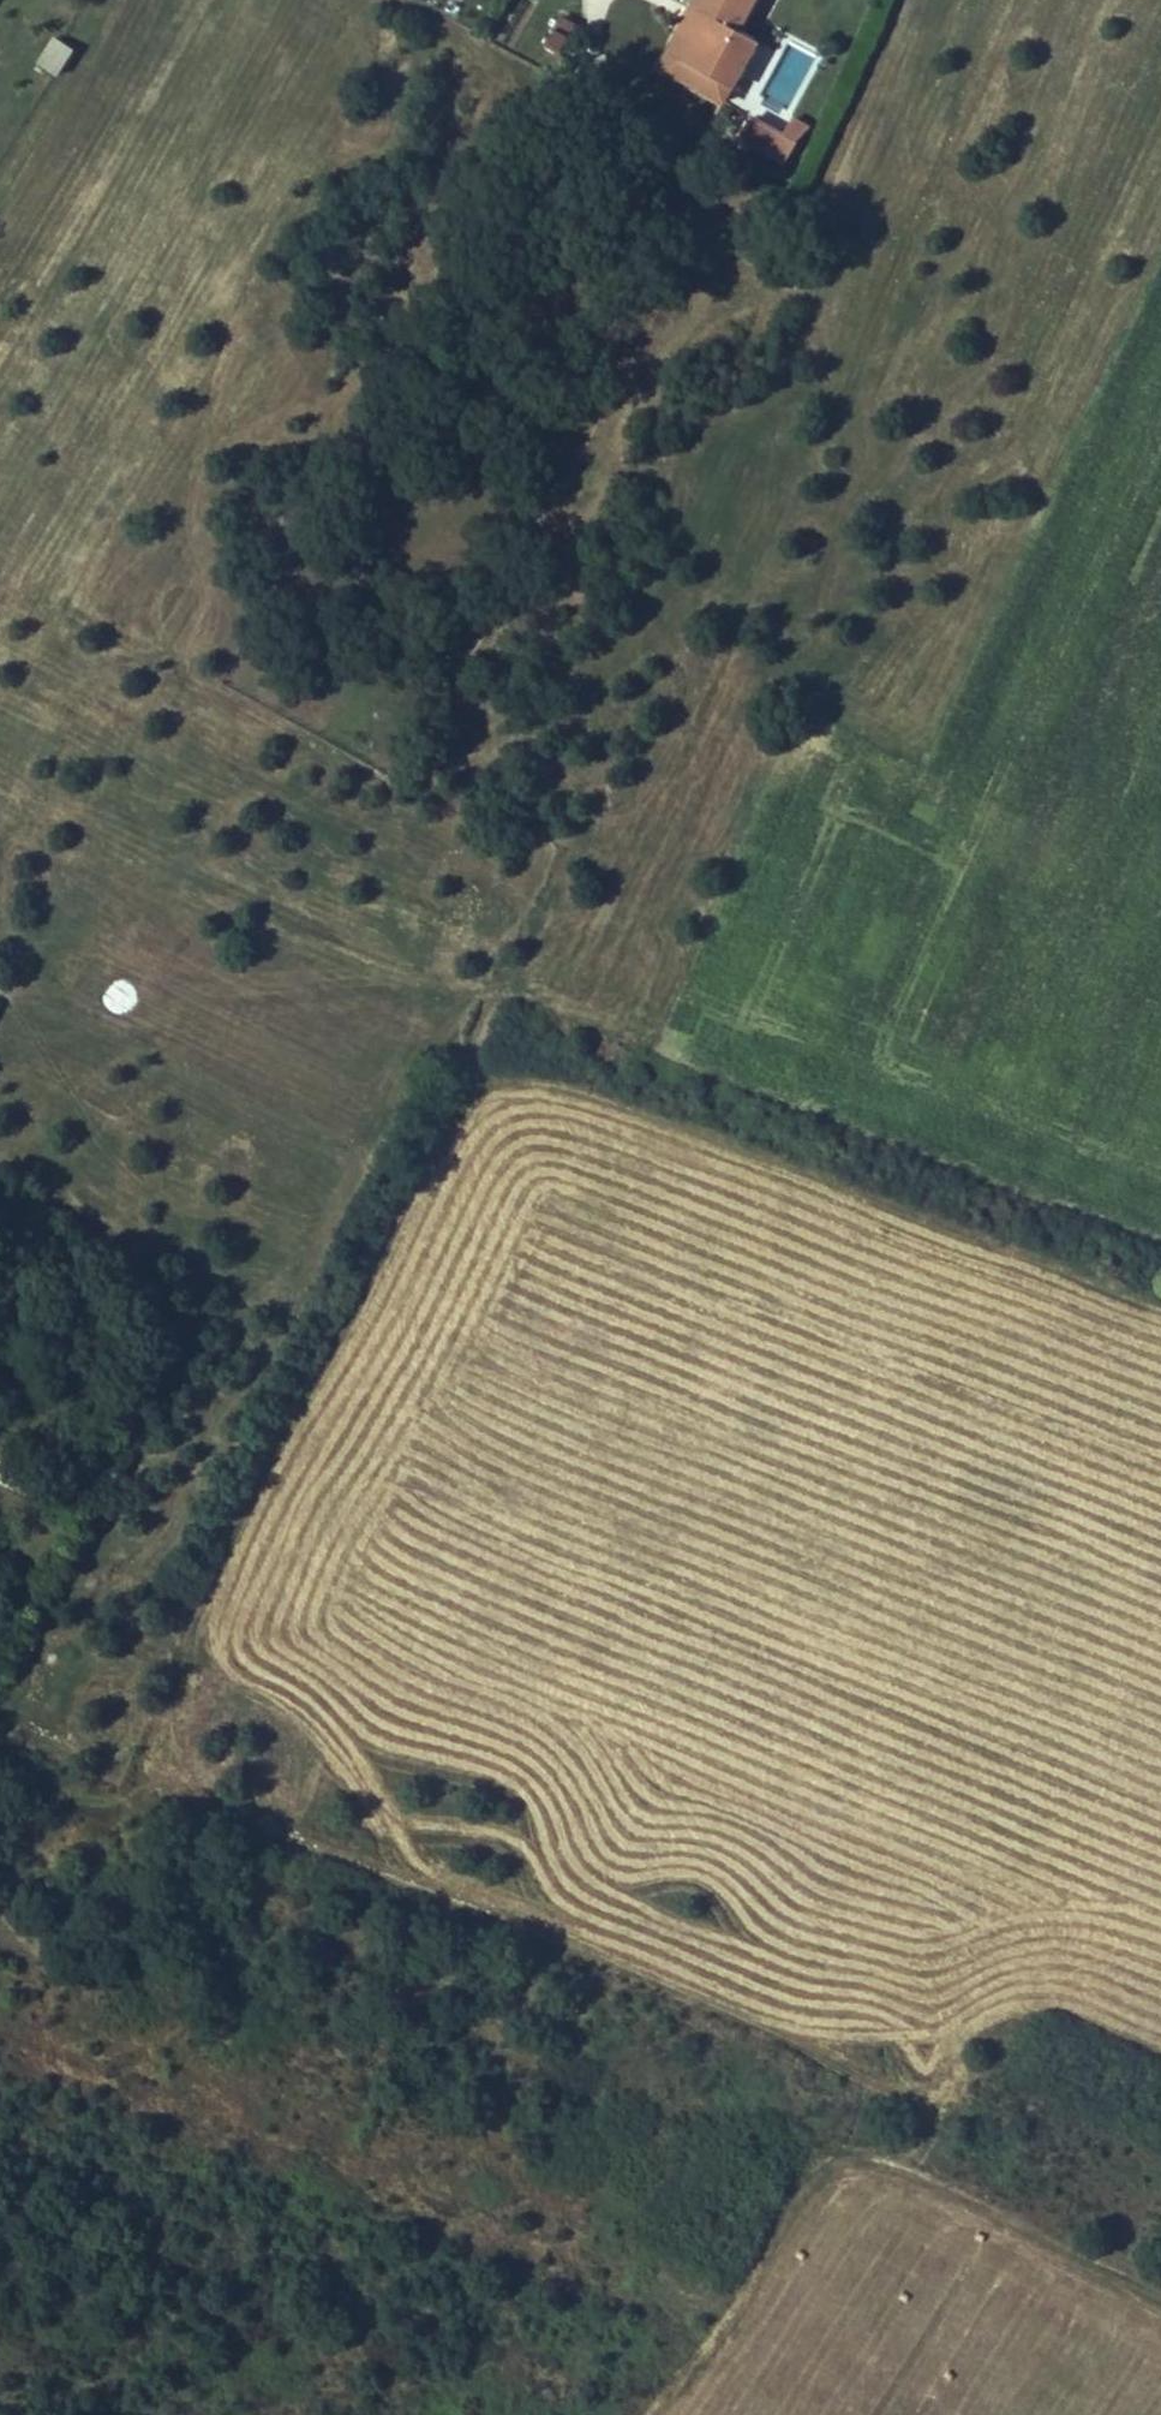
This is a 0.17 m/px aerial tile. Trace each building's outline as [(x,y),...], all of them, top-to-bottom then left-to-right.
[(685,52),(733,78),(754,39),(736,30),(743,13),(718,0),(696,0),(693,7),(705,13),(685,52)] [(743,13),(750,0),(718,0),(743,13)] [(693,7),(672,45),(685,52),(705,13),(693,7)] [(553,16),(544,50),(563,55),(571,20),(553,16)] [(35,65),(58,78),(74,49),(51,36),(35,65)] [(685,52),(672,45),(661,67),(722,99),(729,87),(681,60),(685,52)] [(685,52),(681,60),(729,87),(733,78),(685,52)] [(752,118),(740,139),(783,163),(795,142),(809,127),(794,116),(783,134),(752,118)]
